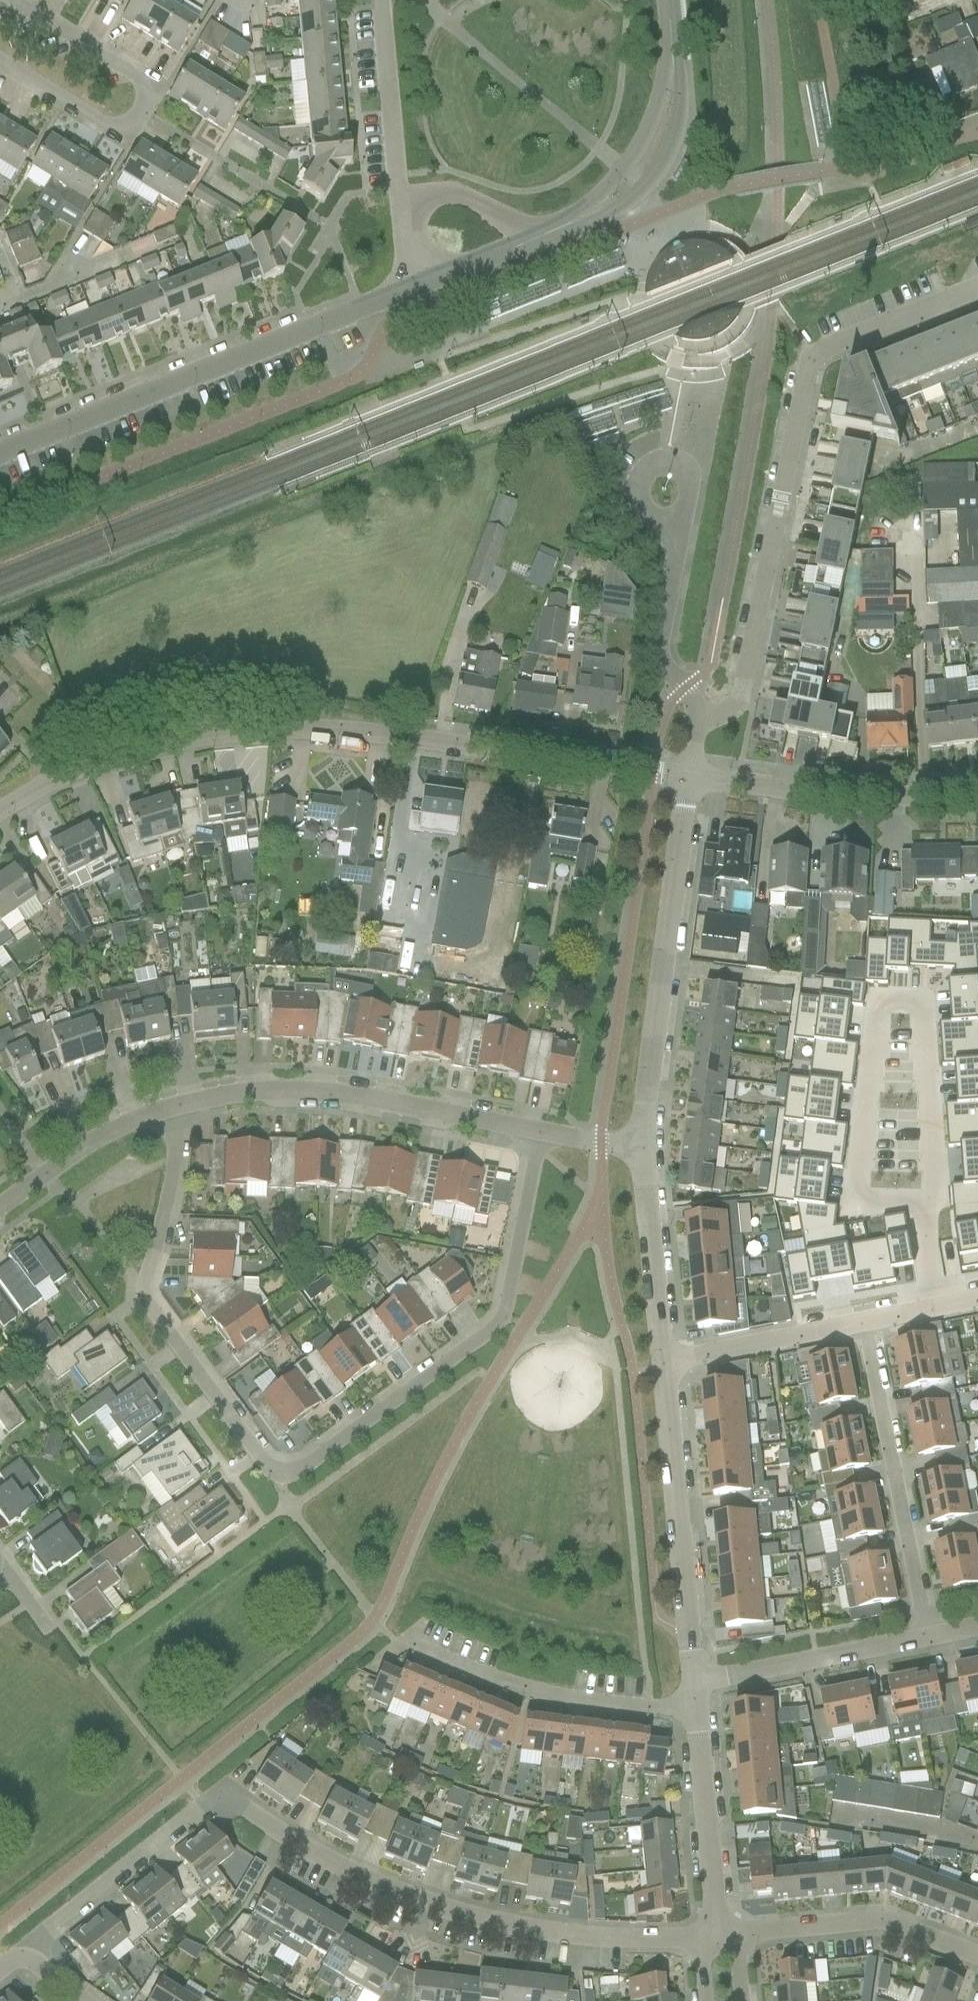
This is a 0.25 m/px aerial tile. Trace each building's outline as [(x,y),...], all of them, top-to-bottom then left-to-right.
[(159,1),(157,0),(133,0),(121,20),(140,32),(159,1)] [(280,8),(279,0),(267,1),(268,9),(280,8)] [(331,0),(299,0),(299,3),(300,18),(333,15),(331,0)] [(159,43),(178,12),(159,1),(140,32),(159,43)] [(197,24),(178,12),(159,43),(178,55),(197,24)] [(334,33),(333,17),(333,15),(300,18),(300,20),(302,36),(302,40),(335,37),(334,33)] [(939,24),(943,36),(966,28),(961,16),(939,24)] [(281,21),(269,22),(269,30),(281,29),(281,21)] [(207,49),(219,28),(209,22),(203,32),(197,42),(207,49)] [(229,34),(219,28),(207,49),(217,55),(229,34)] [(336,49),(335,37),(302,40),(303,52),(304,62),(337,58),(336,49)] [(926,61),(931,72),(942,68),(954,97),(977,87),(977,61),(975,54),(971,43),(926,61)] [(265,71),(265,65),(264,59),(264,54),(252,55),(254,79),(266,78),(265,71)] [(339,80),(338,66),(337,58),(304,62),(304,69),(306,83),(339,80)] [(187,109),(206,79),(187,67),(168,98),(187,109)] [(206,121),(224,90),(206,79),(187,109),(206,121)] [(341,99),(339,82),(339,80),(306,83),(306,85),(307,102),(307,105),(341,102),(341,99)] [(224,132),(235,115),(243,102),(224,90),(206,121),(224,132)] [(342,115),(341,102),(307,105),(309,127),(343,123),(342,115)] [(240,134),(246,124),(239,120),(233,130),(240,134)] [(16,131),(0,121),(0,158),(16,131)] [(345,143),(344,132),(343,123),(309,127),(310,135),(311,148),(348,145),(348,143),(345,143)] [(247,139),(253,128),(246,124),(240,134),(247,139)] [(253,143),(260,133),(253,128),(247,139),(253,143)] [(0,158),(0,163),(17,173),(25,160),(35,143),(16,131),(0,158)] [(260,147),(267,137),(260,133),(253,143),(260,147)] [(49,180),(68,149),(49,137),(30,168),(49,180)] [(267,151),(274,141),(267,137),(260,147),(267,151)] [(274,156),(280,145),(274,141),(267,151),(274,156)] [(140,186),(158,155),(140,144),(121,174),(140,186)] [(290,152),(280,145),(274,156),(284,162),(290,152)] [(350,164),(348,148),(348,145),(311,148),(311,151),(313,168),(343,165),(350,164)] [(68,191),(87,160),(68,149),(49,180),(40,194),(59,206),(61,203),(68,191)] [(159,197),(177,167),(158,155),(140,186),(159,197)] [(88,202),(106,172),(87,160),(68,191),(61,203),(83,216),(91,204),(88,202)] [(321,201),(343,165),(313,168),(300,189),(321,201)] [(196,178),(177,167),(159,197),(178,209),(196,178)] [(199,201),(205,191),(198,187),(192,197),(199,201)] [(206,205),(212,195),(205,191),(199,201),(206,205)] [(212,210),(219,199),(212,195),(206,205),(212,210)] [(219,214),(226,204),(219,199),(212,210),(219,214)] [(226,218),(233,208),(226,204),(219,214),(226,218)] [(233,222),(239,212),(233,208),(226,218),(233,222)] [(91,238),(104,217),(94,211),(81,232),(91,238)] [(114,223),(104,217),(91,238),(101,244),(114,223)] [(271,236),(268,241),(250,248),(264,282),(282,275),(280,269),(302,232),(281,219),(271,236)] [(36,250),(32,239),(27,226),(4,235),(9,247),(14,258),(36,250)] [(156,247),(178,238),(174,226),(151,235),(156,247)] [(112,251),(101,244),(92,259),(106,254),(112,251)] [(178,260),(186,257),(181,246),(174,249),(178,260)] [(698,273),(716,262),(715,260),(721,254),(725,256),(732,263),(733,262),(728,258),(723,254),(718,251),(712,248),(704,246),(695,246),(686,247),(686,246),(678,248),(670,252),(671,253),(663,258),(657,265),(652,273),(649,282),(648,288),(647,294),(647,296),(649,296),(649,291),(650,282),(659,283),(659,284),(680,280),(698,273)] [(264,282),(250,248),(228,257),(240,288),(261,280),(262,283),(264,282)] [(40,260),(36,250),(14,258),(18,269),(37,262),(40,260)] [(154,256),(147,259),(151,270),(159,267),(154,256)] [(240,288),(228,257),(226,257),(228,261),(220,264),(211,268),(227,306),(236,303),(232,292),(240,288)] [(151,270),(147,259),(139,262),(144,273),(151,270)] [(227,306),(211,268),(193,275),(204,303),(213,299),(217,310),(227,306)] [(109,275),(101,278),(106,289),(113,286),(109,275)] [(204,303),(193,275),(175,282),(191,321),(200,317),(196,306),(204,303)] [(106,289),(101,278),(94,281),(98,292),(106,289)] [(191,321),(175,282),(159,289),(157,285),(156,286),(169,317),(177,314),(181,325),(191,321)] [(169,317),(156,286),(133,295),(146,326),(169,317)] [(64,292),(56,295),(61,307),(69,304),(64,292)] [(61,307),(56,295),(49,298),(53,310),(61,307)] [(146,326),(133,295),(119,300),(111,303),(124,335),(132,332),(146,326)] [(124,335),(111,303),(88,312),(101,344),(124,335)] [(39,315),(34,304),(26,307),(31,319),(39,315)] [(8,314),(11,321),(22,317),(19,309),(8,314)] [(101,344),(88,312),(66,321),(79,353),(101,344)] [(25,324),(22,317),(11,321),(14,329),(25,324)] [(79,353),(66,321),(53,327),(44,330),(58,367),(60,366),(58,362),(65,359),(79,353)] [(961,329),(977,371),(977,322),(961,329)] [(3,367),(26,358),(29,364),(34,377),(51,370),(58,367),(44,330),(36,334),(33,335),(28,323),(25,324),(14,329),(11,330),(7,331),(3,333),(0,334),(0,390),(11,386),(6,373),(3,367)] [(961,329),(942,337),(959,379),(977,372),(977,371),(961,329)] [(959,379),(942,337),(923,344),(940,387),(959,379)] [(940,387),(923,344),(904,352),(918,385),(921,394),(940,387)] [(904,352),(885,359),(902,402),(921,394),(918,385),(904,352)] [(902,402),(885,359),(866,367),(880,400),(884,409),(902,402)] [(897,443),(895,437),(884,409),(880,400),(866,367),(845,376),(837,416),(828,414),(825,428),(897,443)] [(975,418),(970,407),(963,410),(967,421),(975,418)] [(940,419),(932,422),(937,433),(944,430),(940,419)] [(937,433),(932,422),(925,425),(929,436),(937,433)] [(898,449),(900,448),(897,443),(825,428),(847,433),(841,461),(837,460),(835,470),(866,476),(873,438),(896,443),(898,449)] [(895,437),(897,443),(900,448),(907,445),(903,434),(895,437)] [(923,466),(925,514),(957,513),(960,571),(925,573),(927,606),(938,605),(962,604),(963,630),(977,629),(977,482),(976,482),(975,465),(967,465),(923,466)] [(858,515),(866,476),(835,470),(833,481),(837,482),(831,510),(858,515)] [(486,526),(464,583),(484,591),(506,534),(504,533),(515,504),(498,497),(486,527),(486,526)] [(850,555),(858,515),(831,510),(825,540),(821,539),(819,548),(850,555)] [(842,594),(850,555),(819,548),(817,559),(821,560),(815,589),(842,594)] [(895,585),(894,553),(862,554),(862,585),(895,585)] [(537,554),(526,581),(545,588),(555,562),(537,554)] [(601,602),(632,606),(632,605),(634,593),(634,592),(616,568),(606,564),(601,602)] [(895,601),(895,585),(862,585),(862,602),(895,601)] [(834,633),(842,594),(815,589),(809,618),(805,617),(803,627),(834,633)] [(547,596),(545,611),(564,614),(565,599),(547,596)] [(895,601),(862,602),(862,616),(895,616),(895,601)] [(539,616),(523,655),(528,655),(538,657),(555,660),(557,648),(562,648),(567,614),(564,614),(545,611),(541,611),(540,616),(539,616)] [(826,672),(834,633),(803,627),(801,638),(805,638),(799,667),(826,672)] [(940,633),(940,632),(939,632),(923,633),(924,645),(941,644),(940,633)] [(488,714),(499,659),(466,652),(461,679),(458,678),(453,707),(488,714)] [(528,655),(520,675),(531,679),(538,657),(528,655)] [(605,658),(605,662),(603,677),(579,673),(577,673),(576,681),(573,705),(598,709),(597,714),(615,717),(616,706),(617,707),(618,702),(617,702),(620,679),(618,679),(621,660),(605,658)] [(818,711),(826,672),(799,667),(793,696),(789,696),(787,705),(814,711),(817,712),(818,711)] [(553,682),(531,679),(529,687),(516,685),(512,710),(527,713),(528,708),(551,712),(554,691),(552,691),(553,682)] [(967,681),(975,743),(977,743),(977,680),(967,681)] [(975,743),(967,681),(946,684),(950,715),(948,715),(952,746),(975,743)] [(895,716),(885,716),(868,717),(869,751),(908,750),(907,716),(912,715),(911,682),(894,682),(895,716)] [(935,698),(925,699),(925,718),(926,725),(929,748),(952,746),(948,715),(950,715),(946,684),(946,683),(933,684),(935,698)] [(807,742),(814,711),(787,705),(774,703),(769,729),(798,735),(797,740),(807,742)] [(854,719),(818,711),(817,712),(814,711),(807,742),(818,744),(819,740),(848,745),(854,719)] [(0,738),(0,755),(9,747),(0,738)] [(238,785),(236,785),(235,780),(216,783),(222,825),(224,841),(244,838),(244,833),(257,831),(256,821),(253,801),(252,801),(253,806),(242,808),(238,785)] [(211,844),(211,827),(222,825),(216,783),(197,786),(197,791),(195,791),(199,814),(186,816),(193,846),(211,844)] [(410,815),(408,831),(454,837),(459,796),(423,792),(420,816),(410,815)] [(164,793),(146,799),(162,854),(182,848),(181,844),(191,841),(192,847),(193,846),(186,816),(175,820),(168,797),(166,798),(164,793)] [(306,814),(306,819),(334,822),(333,829),(336,830),(335,834),(338,835),(337,844),(349,845),(347,859),(341,859),(338,883),(352,884),(361,885),(379,887),(383,866),(366,864),(371,823),(372,823),(374,805),(369,805),(370,800),(342,797),(342,801),(308,797),(306,814)] [(121,831),(130,863),(162,854),(146,799),(128,805),(129,809),(127,810),(134,832),(123,836),(121,831)] [(290,832),(291,823),(294,803),(270,800),(266,829),(290,832)] [(547,836),(534,834),(526,884),(545,887),(549,865),(547,865),(548,855),(576,859),(572,880),(589,883),(595,849),(579,846),(584,813),(552,808),(547,836)] [(98,847),(87,825),(85,827),(83,823),(66,831),(92,883),(93,886),(111,877),(108,869),(120,863),(116,854),(107,837),(106,837),(108,841),(98,847)] [(705,846),(698,898),(713,899),(715,881),(748,885),(753,837),(737,835),(735,832),(732,831),(729,830),(726,831),(723,833),(722,833),(720,848),(705,846)] [(47,867),(46,867),(55,885),(59,894),(71,888),(73,892),(92,883),(66,831),(48,840),(50,844),(49,845),(59,866),(49,871),(47,867)] [(977,877),(977,849),(960,849),(960,847),(911,848),(911,852),(901,852),(901,892),(913,892),(913,879),(960,879),(960,877),(977,877)] [(787,910),(804,911),(808,852),(772,850),(769,894),(787,895),(787,910)] [(821,885),(821,897),(833,898),(832,903),(851,904),(851,916),(857,923),(868,924),(869,898),(865,898),(866,886),(867,855),(823,853),(821,885)] [(0,876),(0,887),(17,911),(17,912),(34,900),(40,908),(51,901),(45,892),(34,876),(33,876),(36,880),(27,887),(24,883),(13,867),(0,876)] [(130,909),(142,904),(127,867),(117,872),(124,889),(124,896),(130,909)] [(443,874),(430,947),(464,952),(473,949),(480,944),(491,883),(443,874)] [(876,899),(869,898),(868,918),(875,918),(875,913),(891,913),(893,875),(877,874),(876,899)] [(1,948),(12,941),(6,932),(23,920),(17,912),(17,911),(0,887),(0,946),(1,948)] [(253,907),(255,888),(232,891),(235,909),(253,907)] [(184,911),(208,910),(207,898),(183,899),(184,911)] [(768,907),(752,905),(750,931),(749,942),(765,944),(768,907)] [(820,912),(804,911),(801,975),(817,976),(820,912)] [(705,930),(703,951),(736,955),(738,934),(727,932),(729,918),(711,916),(710,930),(705,930)] [(867,941),(865,984),(888,985),(888,973),(908,974),(909,967),(908,967),(910,922),(888,921),(888,922),(887,942),(868,941),(867,941)] [(910,922),(908,967),(909,967),(954,970),(955,970),(955,968),(956,945),(955,945),(931,944),(932,923),(910,922)] [(951,982),(953,1004),(957,1003),(977,1002),(977,962),(977,950),(977,925),(968,925),(969,935),(956,935),(955,945),(956,945),(955,968),(955,970),(954,970),(955,981),(951,982)] [(402,933),(372,927),(364,972),(394,977),(402,933)] [(316,934),(313,956),(350,961),(353,940),(316,934)] [(81,935),(67,943),(70,953),(85,949),(81,935)] [(328,993),(326,1043),(340,1046),(340,1041),(361,1045),(369,1006),(372,990),(350,986),(348,997),(337,995),(334,994),(334,971),(328,971),(328,986),(328,993)] [(229,976),(229,980),(209,981),(214,1039),(234,1037),(233,1032),(236,1032),(233,1008),(245,1007),(245,1012),(246,1012),(244,992),(242,975),(229,976)] [(164,1016),(177,1014),(173,989),(171,979),(135,987),(137,997),(147,1044),(169,1040),(164,1016)] [(799,997),(796,1019),(841,1024),(848,1025),(850,1006),(862,1008),(865,985),(822,980),(820,1000),(799,997)] [(214,1039),(209,981),(188,983),(189,988),(173,989),(177,1014),(190,1012),(193,1036),(195,1036),(195,1041),(214,1039)] [(702,1007),(736,1012),(739,989),(705,985),(702,1007)] [(785,990),(783,1002),(792,1004),(793,991),(785,990)] [(291,1037),(292,997),(271,996),(272,992),(257,991),(257,1020),(256,1040),(270,1041),(270,1036),(291,1037)] [(326,1043),(328,993),(315,993),(314,996),(292,996),(292,997),(291,1037),(312,1038),(312,1042),(326,1043)] [(137,997),(102,1004),(108,1029),(122,1025),(127,1049),(147,1044),(137,997)] [(939,1023),(941,1045),(977,1043),(977,1002),(957,1003),(958,1022),(939,1023)] [(96,1033),(108,1029),(102,1004),(86,1009),(90,1020),(72,1026),(67,1016),(67,1015),(83,1062),(103,1055),(96,1033)] [(394,1056),(404,1008),(390,1005),(389,1010),(369,1006),(361,1045),(382,1049),(381,1054),(394,1056)] [(733,1035),(736,1012),(702,1007),(699,1030),(733,1035)] [(429,1058),(437,1019),(416,1015),(417,1010),(404,1008),(394,1056),(408,1059),(409,1054),(429,1058)] [(83,1062),(67,1015),(64,1014),(47,1020),(48,1023),(33,1028),(42,1051),(55,1046),(62,1069),(83,1062)] [(463,1070),(472,1021),(458,1018),(458,1023),(437,1019),(429,1058),(450,1062),(449,1067),(463,1070)] [(796,1019),(794,1040),(815,1043),(812,1062),(855,1067),(858,1046),(846,1044),(848,1025),(841,1024),(796,1019)] [(498,1072),(505,1032),(485,1028),(485,1024),(472,1021),(463,1070),(476,1072),(477,1068),(498,1072)] [(42,1051),(33,1028),(32,1024),(10,1034),(16,1047),(0,1054),(0,1071),(1,1074),(12,1069),(20,1087),(40,1078),(30,1056),(42,1051)] [(779,1028),(777,1041),(786,1042),(788,1029),(779,1028)] [(730,1057),(733,1035),(699,1030),(696,1053),(730,1057)] [(531,1083),(540,1034),(527,1032),(526,1036),(505,1032),(498,1072),(518,1076),(517,1080),(531,1083)] [(554,1037),(540,1034),(531,1083),(545,1086),(545,1081),(567,1085),(574,1046),(555,1042),(553,1042),(554,1037)] [(785,1054),(786,1042),(777,1041),(776,1053),(785,1054)] [(941,1045),(943,1067),(955,1066),(961,1066),(963,1085),(977,1083),(977,1043),(941,1045)] [(727,1080),(730,1057),(696,1053),(693,1076),(727,1080)] [(789,1078),(786,1100),(831,1105),(838,1106),(840,1087),(852,1089),(855,1067),(812,1062),(810,1081),(789,1078)] [(787,1087),(788,1075),(780,1073),(778,1086),(787,1087)] [(724,1103),(727,1080),(693,1076),(690,1099),(724,1103)] [(945,1105),(947,1127),(977,1124),(977,1083),(963,1085),(964,1104),(957,1104),(945,1105)] [(785,1100),(787,1087),(778,1086),(776,1099),(785,1100)] [(721,1126),(724,1103),(690,1099),(687,1121),(721,1126)] [(786,1100),(784,1121),(800,1123),(797,1142),(845,1148),(847,1127),(836,1125),(838,1106),(831,1105),(786,1100)] [(774,1133),(776,1120),(777,1109),(765,1108),(764,1119),(767,1120),(766,1132),(774,1133)] [(718,1149),(721,1126),(687,1121),(684,1144),(718,1149)] [(947,1127),(949,1148),(961,1147),(967,1147),(969,1166),(977,1165),(977,1124),(947,1127)] [(773,1145),(774,1133),(766,1132),(764,1143),(773,1145)] [(245,1184),(247,1144),(226,1143),(226,1138),(212,1138),(210,1187),(224,1188),(224,1183),(245,1184)] [(280,1190),(282,1140),(268,1140),(268,1144),(247,1144),(245,1184),(266,1185),(266,1190),(280,1190)] [(315,1187),(317,1146),(296,1146),(296,1141),(282,1140),(280,1190),(294,1191),(294,1186),(315,1187)] [(349,1193),(359,1143),(338,1142),(337,1147),(317,1146),(315,1187),(336,1187),(336,1192),(349,1193)] [(779,1159),(776,1181),(821,1186),(828,1187),(830,1168),(842,1170),(845,1148),(797,1142),(795,1161),(779,1159)] [(385,1194),(393,1154),(372,1150),(373,1146),(359,1143),(349,1193),(350,1193),(350,1192),(363,1195),(364,1190),(385,1194)] [(715,1171),(718,1149),(684,1144),(681,1167),(715,1171)] [(418,1205),(428,1156),(414,1154),(413,1158),(393,1154),(385,1194),(405,1198),(404,1203),(418,1205)] [(453,1207),(461,1168),(440,1164),(441,1159),(428,1156),(418,1205),(431,1208),(432,1203),(453,1207)] [(761,1164),(760,1177),(769,1178),(770,1165),(761,1164)] [(951,1186),(951,1187),(953,1208),(977,1206),(977,1165),(969,1166),(970,1185),(963,1185),(951,1186)] [(481,1172),(461,1168),(453,1207),(473,1211),(473,1216),(487,1219),(497,1170),(482,1167),(481,1172)] [(712,1193),(715,1171),(681,1167),(678,1190),(698,1192),(712,1193)] [(767,1190),(769,1178),(760,1177),(758,1189),(767,1190)] [(776,1181),(774,1203),(778,1203),(797,1206),(802,1234),(823,1230),(835,1228),(837,1207),(825,1206),(828,1187),(821,1186),(776,1181)] [(740,1237),(737,1203),(707,1206),(708,1218),(688,1219),(690,1242),(728,1238),(740,1237)] [(953,1208),(953,1211),(955,1228),(958,1245),(962,1271),(977,1268),(977,1206),(953,1208)] [(886,1240),(867,1244),(874,1286),(896,1282),(894,1270),(913,1267),(912,1260),(905,1216),(882,1220),(886,1240)] [(192,1236),(191,1257),(231,1258),(232,1237),(237,1237),(237,1223),(188,1221),(187,1235),(192,1236)] [(835,1228),(823,1230),(831,1274),(832,1281),(851,1278),(853,1290),(874,1286),(867,1244),(848,1247),(845,1226),(839,1227),(835,1228)] [(464,1233),(448,1230),(445,1247),(461,1250),(464,1233)] [(786,1258),(793,1301),(815,1297),(813,1285),(832,1281),(831,1274),(823,1230),(802,1234),(804,1249),(805,1254),(786,1258)] [(766,1235),(770,1256),(777,1255),(783,1254),(779,1233),(766,1235)] [(742,1237),(740,1237),(728,1238),(690,1242),(692,1264),(743,1259),(744,1258),(742,1237)] [(9,1255),(8,1257),(14,1265),(0,1275),(0,1284),(22,1314),(41,1300),(33,1290),(47,1280),(52,1286),(65,1276),(37,1238),(26,1247),(24,1244),(22,1246),(18,1246),(15,1246),(12,1248),(10,1251),(9,1255)] [(330,1248),(315,1247),(314,1265),(330,1266),(330,1248)] [(450,1252),(443,1257),(446,1261),(430,1273),(427,1269),(416,1277),(445,1317),(456,1309),(454,1305),(471,1292),(465,1283),(470,1279),(471,1272),(458,1253),(450,1252)] [(779,1262),(777,1255),(770,1256),(765,1256),(767,1278),(770,1278),(781,1275),(779,1262)] [(230,1280),(230,1278),(231,1258),(191,1257),(191,1277),(186,1277),(185,1292),(191,1292),(202,1307),(233,1285),(233,1284),(230,1280)] [(744,1280),(743,1259),(692,1264),(694,1285),(744,1280)] [(274,1272),(281,1267),(277,1261),(270,1266),(274,1272)] [(786,1298),(781,1275),(770,1278),(772,1300),(786,1298)] [(445,1317),(416,1277),(405,1285),(408,1289),(391,1302),(414,1334),(431,1321),(434,1325),(445,1317)] [(243,1293),(243,1280),(241,1280),(233,1285),(202,1307),(198,1310),(206,1321),(210,1318),(222,1335),(255,1312),(243,1293)] [(746,1302),(744,1280),(694,1285),(696,1307),(734,1303),(746,1302)] [(311,1286),(303,1292),(310,1302),(318,1296),(311,1286)] [(787,1306),(786,1298),(772,1300),(768,1300),(769,1302),(769,1306),(773,1326),(791,1322),(788,1309),(787,1306)] [(2,1328),(15,1319),(3,1302),(0,1304),(0,1325),(2,1328)] [(398,1346),(414,1334),(391,1302),(374,1314),(371,1310),(360,1318),(389,1358),(400,1350),(398,1346)] [(736,1325),(734,1303),(696,1307),(698,1329),(712,1328),(712,1337),(736,1333),(736,1325)] [(267,1329),(255,1312),(222,1335),(235,1352),(231,1355),(239,1367),(279,1338),(271,1326),(267,1329)] [(389,1358),(360,1318),(349,1326),(351,1330),(334,1343),(358,1375),(375,1362),(378,1366),(389,1358)] [(917,1340),(898,1344),(896,1345),(900,1367),(937,1360),(933,1339),(943,1337),(940,1324),(915,1329),(917,1340)] [(58,1343),(44,1325),(33,1333),(46,1352),(58,1343)] [(358,1375),(334,1343),(326,1331),(309,1344),(315,1351),(304,1359),(333,1399),(344,1391),(341,1387),(358,1375)] [(41,1358),(40,1359),(56,1381),(73,1369),(78,1365),(85,1375),(80,1379),(87,1389),(110,1372),(126,1360),(118,1349),(120,1347),(113,1336),(110,1338),(106,1332),(89,1346),(80,1335),(59,1350),(57,1346),(41,1358)] [(851,1377),(848,1361),(847,1355),(825,1359),(823,1348),(798,1353),(801,1365),(810,1364),(814,1385),(851,1377)] [(333,1399),(304,1359),(292,1368),(295,1371),(278,1384),(302,1416),(319,1404),(322,1407),(333,1399)] [(942,1381),(937,1360),(900,1367),(905,1390),(926,1386),(929,1397),(954,1392),(951,1379),(942,1381)] [(704,1386),(706,1409),(743,1405),(741,1384),(750,1383),(748,1363),(723,1368),(724,1384),(704,1386)] [(855,1393),(851,1377),(814,1385),(819,1406),(809,1408),(811,1420),(836,1415),(834,1404),(856,1400),(855,1393)] [(125,1392),(105,1407),(111,1416),(108,1418),(116,1429),(107,1435),(117,1448),(130,1438),(137,1447),(156,1433),(150,1424),(160,1417),(146,1397),(151,1394),(141,1380),(125,1392)] [(285,1428),(302,1416),(278,1384),(261,1396),(259,1392),(247,1401),(276,1441),(288,1432),(285,1428)] [(8,1435),(24,1423),(2,1392),(0,1394),(0,1424),(8,1435)] [(947,1406),(956,1405),(954,1392),(929,1397),(931,1408),(909,1412),(914,1435),(951,1427),(947,1406)] [(78,1427),(97,1413),(89,1402),(70,1417),(78,1427)] [(745,1427),(743,1405),(706,1409),(708,1430),(745,1427)] [(778,1423),(776,1409),(765,1411),(767,1425),(778,1423)] [(865,1444),(862,1428),(860,1422),(839,1426),(836,1415),(811,1420),(814,1433),(824,1431),(828,1452),(865,1444)] [(780,1437),(778,1423),(767,1425),(769,1438),(780,1437)] [(965,1427),(960,1425),(951,1427),(914,1435),(917,1451),(918,1457),(921,1457),(940,1453),(942,1464),(967,1459),(965,1449),(968,1444),(965,1427)] [(747,1448),(745,1427),(708,1430),(710,1452),(747,1448)] [(120,1460),(113,1465),(120,1474),(131,1466),(141,1480),(150,1474),(168,1499),(177,1492),(193,1480),(186,1471),(199,1462),(200,1462),(178,1431),(177,1432),(143,1458),(136,1448),(120,1460)] [(869,1467),(865,1444),(828,1452),(828,1453),(817,1455),(821,1473),(822,1472),(822,1475),(817,1477),(819,1488),(825,1487),(850,1482),(848,1471),(867,1468),(869,1467)] [(750,1470),(747,1448),(710,1452),(712,1473),(750,1470)] [(778,1453),(780,1467),(790,1465),(789,1460),(788,1451),(778,1453)] [(975,1476),(970,1472),(967,1459),(942,1464),(944,1475),(923,1480),(927,1502),(974,1493),(977,1488),(975,1476)] [(3,1521),(7,1527),(13,1523),(18,1524),(19,1518),(42,1502),(32,1489),(37,1485),(18,1461),(0,1474),(0,1478),(6,1486),(0,1490),(0,1517),(3,1521)] [(750,1470),(712,1473),(714,1496),(735,1494),(736,1505),(767,1502),(776,1501),(775,1484),(764,1485),(762,1468),(750,1470)] [(878,1512),(875,1496),(874,1489),(852,1494),(850,1482),(825,1487),(832,1521),(878,1512)] [(203,1548),(231,1527),(237,1528),(238,1521),(242,1518),(239,1514),(240,1509),(234,1508),(220,1488),(201,1502),(193,1491),(173,1505),(171,1502),(154,1513),(172,1538),(187,1526),(203,1548)] [(974,1493),(927,1502),(932,1524),(953,1520),(956,1531),(977,1527),(977,1514),(975,1514),(971,1494),(973,1494),(974,1493)] [(770,1536),(767,1502),(736,1505),(737,1517),(716,1518),(718,1541),(756,1537),(770,1536)] [(34,1545),(31,1547),(28,1549),(35,1558),(33,1559),(32,1558),(31,1559),(33,1562),(32,1566),(33,1569),(35,1572),(38,1574),(42,1575),(44,1577),(45,1577),(45,1576),(58,1566),(60,1569),(80,1555),(60,1527),(65,1524),(56,1512),(26,1534),(34,1545)] [(841,1519),(832,1521),(838,1555),(863,1550),(861,1539),(880,1535),(883,1534),(881,1528),(878,1512),(841,1519)] [(157,1530),(150,1520),(134,1531),(141,1541),(157,1530)] [(956,1531),(958,1542),(936,1547),(941,1569),(977,1562),(975,1551),(977,1550),(977,1527),(956,1531)] [(106,1563),(65,1593),(74,1605),(78,1611),(72,1615),(77,1622),(75,1624),(81,1633),(84,1631),(86,1634),(101,1622),(113,1614),(100,1596),(120,1582),(111,1570),(143,1547),(130,1531),(99,1554),(106,1563)] [(792,1548),(802,1547),(800,1533),(790,1534),(792,1548)] [(758,1559),(756,1537),(718,1541),(720,1562),(758,1559)] [(892,1579),(888,1563),(887,1557),(866,1561),(863,1550),(838,1555),(845,1588),(892,1579)] [(760,1580),(758,1559),(720,1562),(722,1584),(760,1580)] [(788,1564),(790,1577),(800,1576),(798,1562),(788,1564)] [(977,1562),(941,1569),(945,1592),(967,1587),(969,1599),(977,1597),(977,1564),(977,1562)] [(802,1590),(800,1576),(790,1577),(792,1591),(802,1590)] [(896,1602),(892,1579),(845,1588),(852,1622),(877,1617),(874,1606),(896,1602)] [(762,1602),(760,1580),(722,1584),(724,1605),(762,1602)] [(772,1621),(771,1602),(770,1601),(762,1602),(724,1605),(726,1628),(747,1626),(748,1643),(774,1638),(772,1621)] [(957,1667),(961,1689),(950,1691),(955,1716),(967,1714),(966,1704),(977,1701),(977,1663),(957,1667)] [(390,1698),(400,1675),(381,1667),(368,1699),(386,1707),(388,1708),(392,1699),(390,1698)] [(409,1706),(422,1675),(403,1667),(400,1675),(390,1698),(392,1699),(409,1706)] [(955,1716),(950,1691),(939,1693),(935,1672),(912,1676),(921,1723),(955,1716)] [(428,1714),(441,1683),(422,1675),(409,1706),(428,1714)] [(921,1723),(912,1676),(890,1681),(894,1702),(883,1705),(888,1730),(891,1744),(924,1737),(924,1736),(921,1723)] [(447,1722),(460,1691),(441,1683),(428,1714),(447,1722)] [(872,1707),(868,1688),(867,1685),(845,1690),(854,1737),(854,1736),(888,1730),(883,1705),(872,1707)] [(854,1737),(845,1690),(822,1694),(827,1716),(815,1718),(820,1743),(833,1741),(834,1744),(855,1739),(854,1737)] [(466,1730),(479,1699),(460,1691),(447,1722),(466,1730)] [(485,1738),(499,1707),(479,1699),(466,1730),(485,1738)] [(734,1707),(736,1729),(773,1726),(771,1703),(734,1707)] [(518,1715),(499,1707),(485,1738),(504,1747),(518,1715)] [(810,1721),(807,1707),(797,1709),(800,1723),(810,1721)] [(540,1753),(545,1719),(524,1717),(520,1751),(540,1753)] [(561,1756),(565,1722),(545,1719),(540,1753),(561,1756)] [(581,1759),(585,1724),(565,1722),(561,1756),(581,1759)] [(602,1761),(606,1727),(585,1724),(581,1759),(602,1761)] [(775,1747),(773,1726),(736,1729),(738,1751),(775,1747)] [(622,1764),(626,1730),(606,1727),(602,1761),(622,1764)] [(814,1742),(811,1729),(801,1731),(804,1744),(814,1742)] [(647,1732),(626,1730),(622,1764),(641,1766),(641,1767),(643,1767),(646,1741),(647,1732)] [(368,1750),(373,1742),(362,1736),(357,1744),(368,1750)] [(666,1744),(646,1741),(643,1767),(641,1767),(640,1775),(662,1778),(666,1744)] [(379,1756),(383,1749),(373,1742),(368,1750),(379,1756)] [(270,1799),(293,1765),(283,1758),(287,1753),(271,1743),(248,1762),(261,1771),(254,1782),(263,1788),(260,1793),(270,1799)] [(787,1746),(775,1747),(738,1751),(740,1772),(789,1768),(788,1760),(787,1746)] [(408,1764),(411,1756),(400,1750),(396,1758),(408,1764)] [(965,1766),(969,1753),(960,1750),(955,1762),(965,1766)] [(423,1761),(411,1756),(408,1764),(419,1769),(423,1761)] [(802,1757),(803,1765),(816,1764),(815,1756),(802,1757)] [(388,1763),(378,1758),(373,1767),(383,1772),(388,1763)] [(310,1804),(326,1778),(306,1766),(302,1771),(293,1765),(270,1799),(279,1805),(282,1801),(291,1807),(299,1797),(310,1804)] [(446,1779),(449,1771),(437,1767),(434,1775),(446,1779)] [(789,1768),(740,1772),(742,1794),(792,1789),(790,1767),(789,1768)] [(827,1778),(825,1768),(812,1771),(814,1781),(815,1786),(835,1785),(836,1777),(827,1778)] [(458,1784),(461,1776),(449,1771),(446,1779),(458,1784)] [(844,1804),(848,1779),(836,1777),(832,1802),(844,1804)] [(334,1838),(353,1801),(343,1796),(345,1790),(326,1778),(310,1804),(322,1811),(316,1822),(326,1828),(324,1832),(334,1838)] [(856,1806),(860,1781),(848,1779),(844,1804),(856,1806)] [(496,1796),(500,1783),(491,1781),(488,1794),(496,1796)] [(868,1808),(872,1783),(860,1781),(856,1806),(868,1808)] [(954,1781),(951,1794),(961,1796),(964,1784),(954,1781)] [(880,1810),(884,1785),(872,1783),(868,1808),(880,1810)] [(511,1800),(514,1787),(506,1785),(502,1798),(511,1800)] [(892,1811),(896,1787),(884,1785),(880,1810),(892,1811)] [(461,1809),(467,1792),(450,1787),(444,1804),(461,1809)] [(903,1813),(908,1789),(896,1787),(892,1811),(903,1813)] [(776,1817),(796,1820),(793,1789),(792,1789),(742,1794),(744,1816),(776,1813),(776,1817)] [(915,1815),(919,1790),(908,1789),(903,1813),(915,1815)] [(927,1817),(931,1792),(919,1790),(915,1815),(927,1817)] [(472,1893),(483,1853),(487,1841),(461,1833),(465,1823),(475,1795),(467,1792),(461,1809),(457,1821),(455,1826),(442,1865),(455,1869),(452,1881),(463,1885),(462,1890),(472,1893)] [(943,1794),(931,1792),(927,1817),(939,1819),(943,1794)] [(957,1809),(961,1796),(951,1794),(947,1806),(957,1809)] [(554,1809),(556,1800),(543,1798),(542,1807),(554,1809)] [(567,1811),(568,1802),(556,1800),(554,1809),(567,1811)] [(375,1838),(387,1811),(366,1801),(363,1806),(353,1801),(334,1838),(343,1843),(346,1838),(356,1843),(362,1832),(375,1838)] [(651,1815),(669,1815),(669,1801),(651,1801),(651,1815)] [(649,1810),(637,1811),(638,1821),(650,1820),(649,1810)] [(402,1869),(417,1830),(421,1819),(410,1815),(408,1821),(387,1811),(375,1838),(387,1844),(382,1855),(393,1860),(391,1865),(402,1869)] [(637,1811),(625,1812),(626,1822),(638,1821),(637,1811)] [(607,1814),(595,1815),(596,1824),(608,1823),(607,1814)] [(596,1824),(595,1815),(582,1816),(582,1820),(583,1825),(596,1824)] [(568,1818),(567,1826),(579,1828),(579,1825),(583,1825),(582,1820),(568,1818)] [(442,1865),(455,1826),(442,1821),(438,1832),(430,1829),(428,1835),(417,1830),(402,1869),(412,1873),(414,1868),(425,1872),(429,1861),(442,1865)] [(639,1826),(641,1850),(672,1847),(670,1823),(639,1826)] [(208,1824),(191,1839),(215,1868),(233,1854),(208,1824)] [(770,1832),(769,1824),(756,1825),(757,1834),(770,1832)] [(792,1835),(794,1826),(781,1824),(780,1833),(792,1835)] [(806,1828),(794,1826),(792,1835),(804,1837),(806,1828)] [(839,1842),(840,1834),(828,1832),(826,1840),(839,1842)] [(852,1836),(840,1834),(839,1842),(851,1844),(852,1836)] [(893,1845),(894,1836),(881,1834),(880,1843),(893,1845)] [(918,1840),(894,1836),(893,1845),(916,1849),(918,1840)] [(215,1868),(191,1839),(173,1853),(186,1868),(177,1876),(193,1896),(203,1888),(198,1882),(215,1868)] [(581,1843),(582,1855),(591,1854),(590,1842),(581,1843)] [(674,1869),(672,1847),(641,1850),(643,1872),(674,1869)] [(944,1859),(945,1850),(933,1849),(932,1857),(944,1859)] [(513,1884),(519,1855),(496,1850),(495,1856),(483,1853),(472,1893),(483,1896),(485,1890),(496,1893),(499,1881),(513,1884)] [(958,1852),(945,1850),(944,1859),(957,1861),(958,1852)] [(534,1907),(546,1908),(554,1855),(543,1853),(542,1860),(519,1855),(513,1884),(526,1887),(524,1899),(535,1901),(534,1907)] [(591,1854),(582,1855),(583,1866),(583,1868),(592,1867),(591,1854)] [(584,1877),(583,1866),(564,1863),(565,1857),(554,1855),(546,1908),(557,1910),(558,1905),(569,1907),(571,1894),(586,1897),(584,1877)] [(773,1870),(772,1859),(750,1861),(753,1895),(773,1893),(774,1903),(776,1902),(773,1870)] [(886,1892),(890,1860),(861,1863),(864,1894),(886,1892)] [(907,1900),(918,1871),(890,1860),(886,1892),(907,1900)] [(864,1894),(861,1863),(839,1865),(842,1896),(864,1894)] [(842,1896),(839,1865),(817,1868),(820,1898),(842,1896)] [(155,1867),(138,1881),(169,1919),(185,1906),(183,1904),(193,1896),(177,1876),(168,1883),(155,1867)] [(820,1898),(817,1868),(795,1870),(798,1900),(820,1898)] [(676,1893),(674,1869),(643,1872),(645,1894),(646,1896),(667,1894),(676,1893)] [(798,1900),(795,1870),(773,1872),(773,1870),(776,1902),(798,1900)] [(928,1908),(938,1879),(918,1871),(907,1900),(928,1908)] [(948,1915),(959,1887),(938,1879),(928,1908),(948,1915)] [(252,1886),(251,1885),(242,1880),(229,1903),(239,1909),(252,1886)] [(138,1881),(120,1895),(133,1911),(124,1918),(140,1938),(150,1930),(152,1933),(169,1919),(138,1881)] [(270,1883),(240,1934),(256,1943),(261,1935),(268,1923),(271,1925),(289,1894),(270,1883)] [(591,1887),(592,1900),(601,1899),(600,1886),(591,1887)] [(977,1901),(977,1894),(959,1887),(948,1915),(969,1923),(977,1901)] [(290,1936),(308,1905),(289,1894),(271,1925),(268,1923),(261,1935),(279,1946),(286,1934),(290,1936)] [(669,1914),(667,1894),(646,1896),(645,1894),(632,1895),(634,1916),(634,1917),(644,1916),(669,1914)] [(602,1912),(601,1899),(592,1900),(593,1912),(602,1912)] [(969,1923),(977,1927),(977,1901),(969,1923)] [(309,1947),(326,1916),(308,1905),(290,1936),(286,1934),(279,1946),(286,1950),(298,1957),(305,1945),(309,1947)] [(102,1910),(85,1924),(109,1954),(126,1940),(130,1946),(140,1938),(124,1918),(115,1925),(102,1910)] [(602,1912),(593,1912),(594,1921),(603,1922),(602,1912)] [(346,1927),(326,1916),(309,1947),(305,1945),(298,1957),(305,1961),(312,1949),(327,1957),(327,1958),(340,1936),(346,1927)] [(109,1954),(85,1924),(67,1938),(80,1954),(71,1961),(87,1981),(97,1973),(92,1967),(109,1954)] [(225,1935),(213,1949),(221,1957),(234,1942),(225,1935)] [(358,1947),(340,1936),(327,1958),(327,1957),(321,1967),(337,1976),(330,1988),(337,1992),(344,1980),(340,1978),(358,1947)] [(377,1957),(358,1947),(340,1978),(344,1980),(356,1987),(349,1998),(353,2000),(357,2000),(363,1991),(359,1989),(377,1957)] [(399,1988),(389,1981),(396,1969),(387,1963),(389,1960),(381,1955),(379,1958),(377,1957),(359,1989),(363,1991),(357,2000),(395,2000),(399,1988)] [(868,1957),(866,1968),(875,1969),(876,1959),(868,1957)] [(772,1987),(772,1989),(803,1986),(815,1985),(816,1985),(816,1982),(814,1963),(780,1966),(782,1986),(772,1987)] [(881,1965),(880,1977),(889,1978),(890,1966),(881,1965)] [(180,1992),(162,1981),(166,1975),(155,1968),(141,1990),(151,1996),(148,2000),(174,2000),(180,1992)] [(265,1970),(260,1979),(274,1987),(279,1978),(265,1970)] [(926,1992),(950,2000),(955,2000),(963,1981),(934,1970),(926,1992)] [(501,1974),(479,1972),(477,1982),(478,1983),(476,2000),(498,2000),(501,1974)] [(435,1977),(413,1974),(411,1989),(399,1988),(395,2000),(432,2000),(435,1977)] [(522,1977),(501,1974),(498,2000),(519,2000),(522,1977)] [(457,1980),(435,1977),(432,2000),(454,2000),(457,1980)] [(544,1979),(522,1977),(519,2000),(541,2000),(544,1979)] [(673,1998),(673,1997),(664,1997),(662,1977),(627,1980),(629,2000),(636,2000),(673,1998)] [(887,1992),(889,1978),(880,1977),(878,1990),(887,1992)] [(577,1993),(565,1992),(566,1982),(544,1979),(541,2000),(577,2000),(577,1993)] [(477,1982),(457,1980),(454,2000),(476,2000),(478,1983),(477,1982)] [(772,1989),(774,2000),(805,2000),(803,1986),(772,1989)] [(926,1992),(914,1987),(909,2000),(950,2000),(926,1992)] [(0,1998),(0,2000),(15,2000),(8,1992),(0,1998)] [(180,1992),(174,2000),(194,2000),(180,1992)] [(583,1993),(584,2000),(592,2000),(592,1992),(583,1993)] [(862,2000),(871,2000),(872,1994),(863,1992),(862,2000)]
